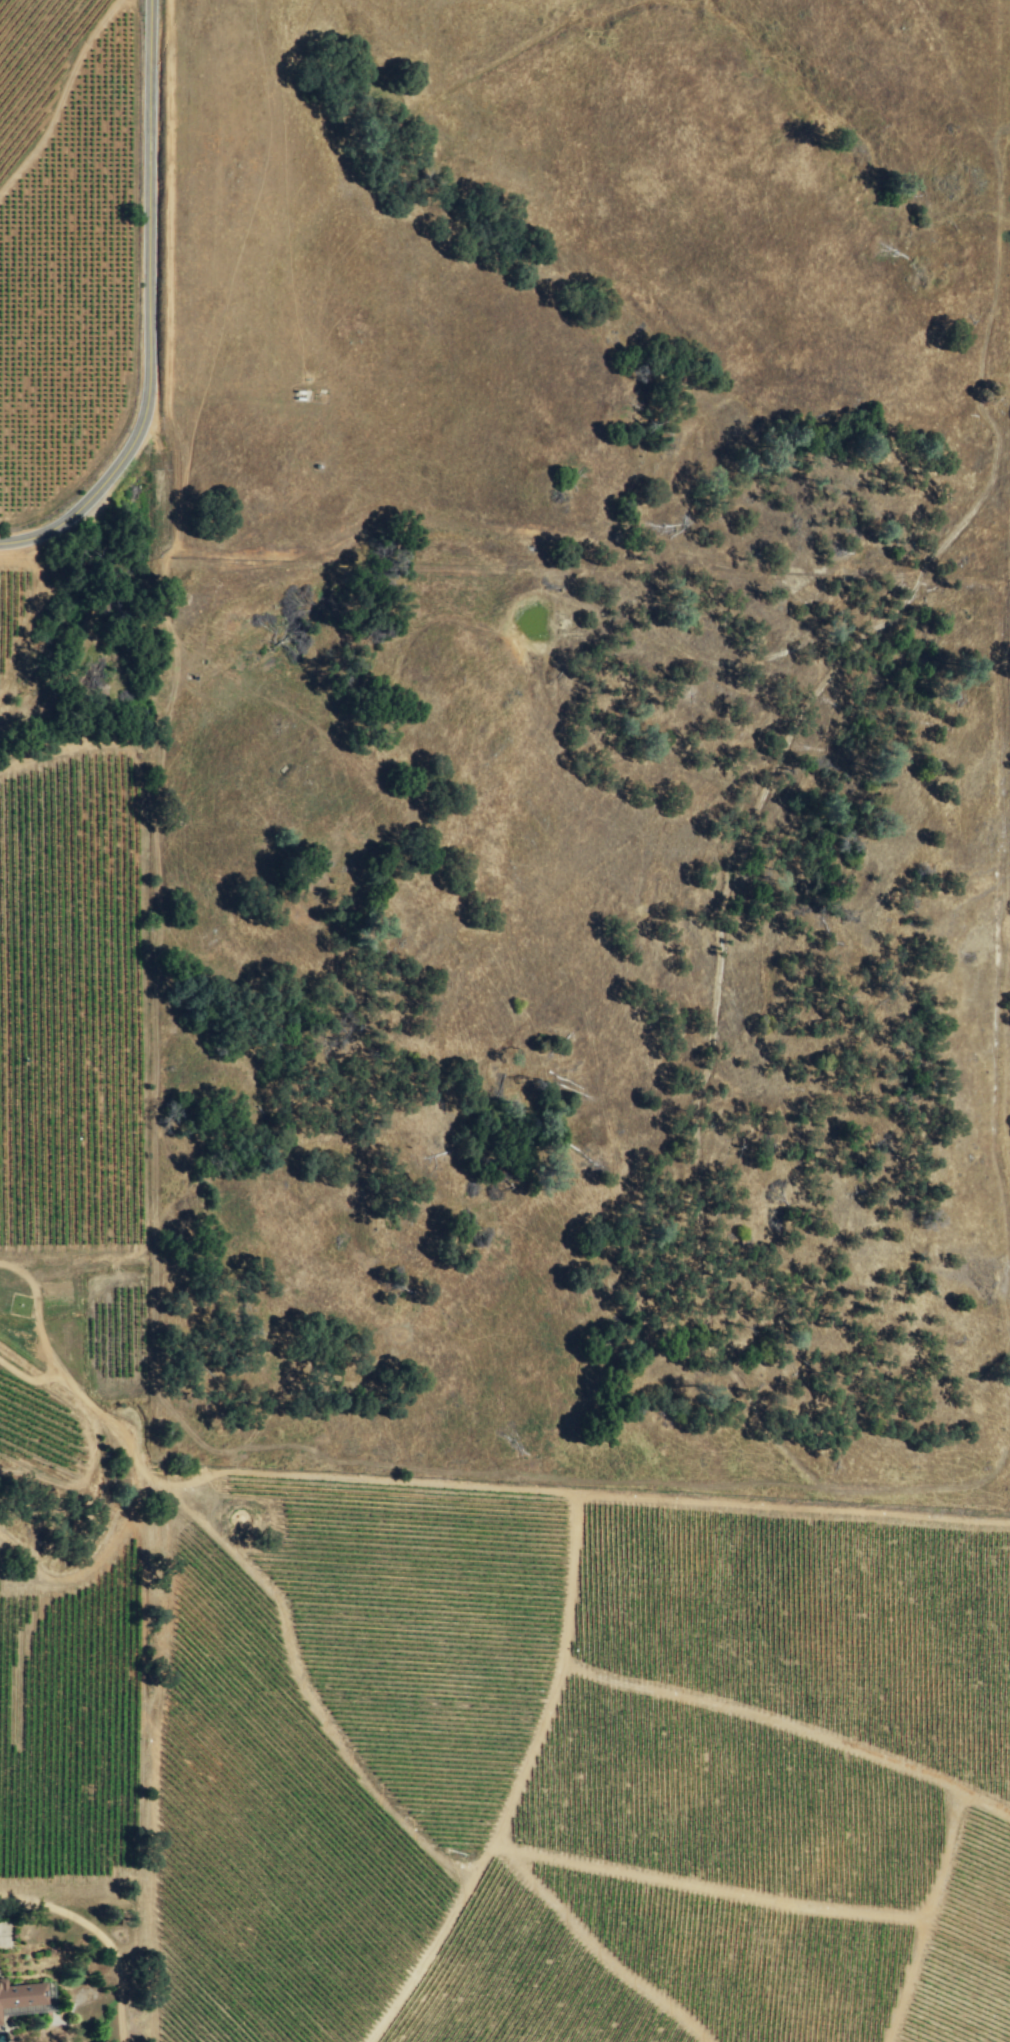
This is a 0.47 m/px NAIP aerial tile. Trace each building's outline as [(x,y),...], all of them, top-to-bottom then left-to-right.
[(42,1983),(3,1987),(2,1981),(0,1981),(0,2010),(45,2004),(42,1983)]
